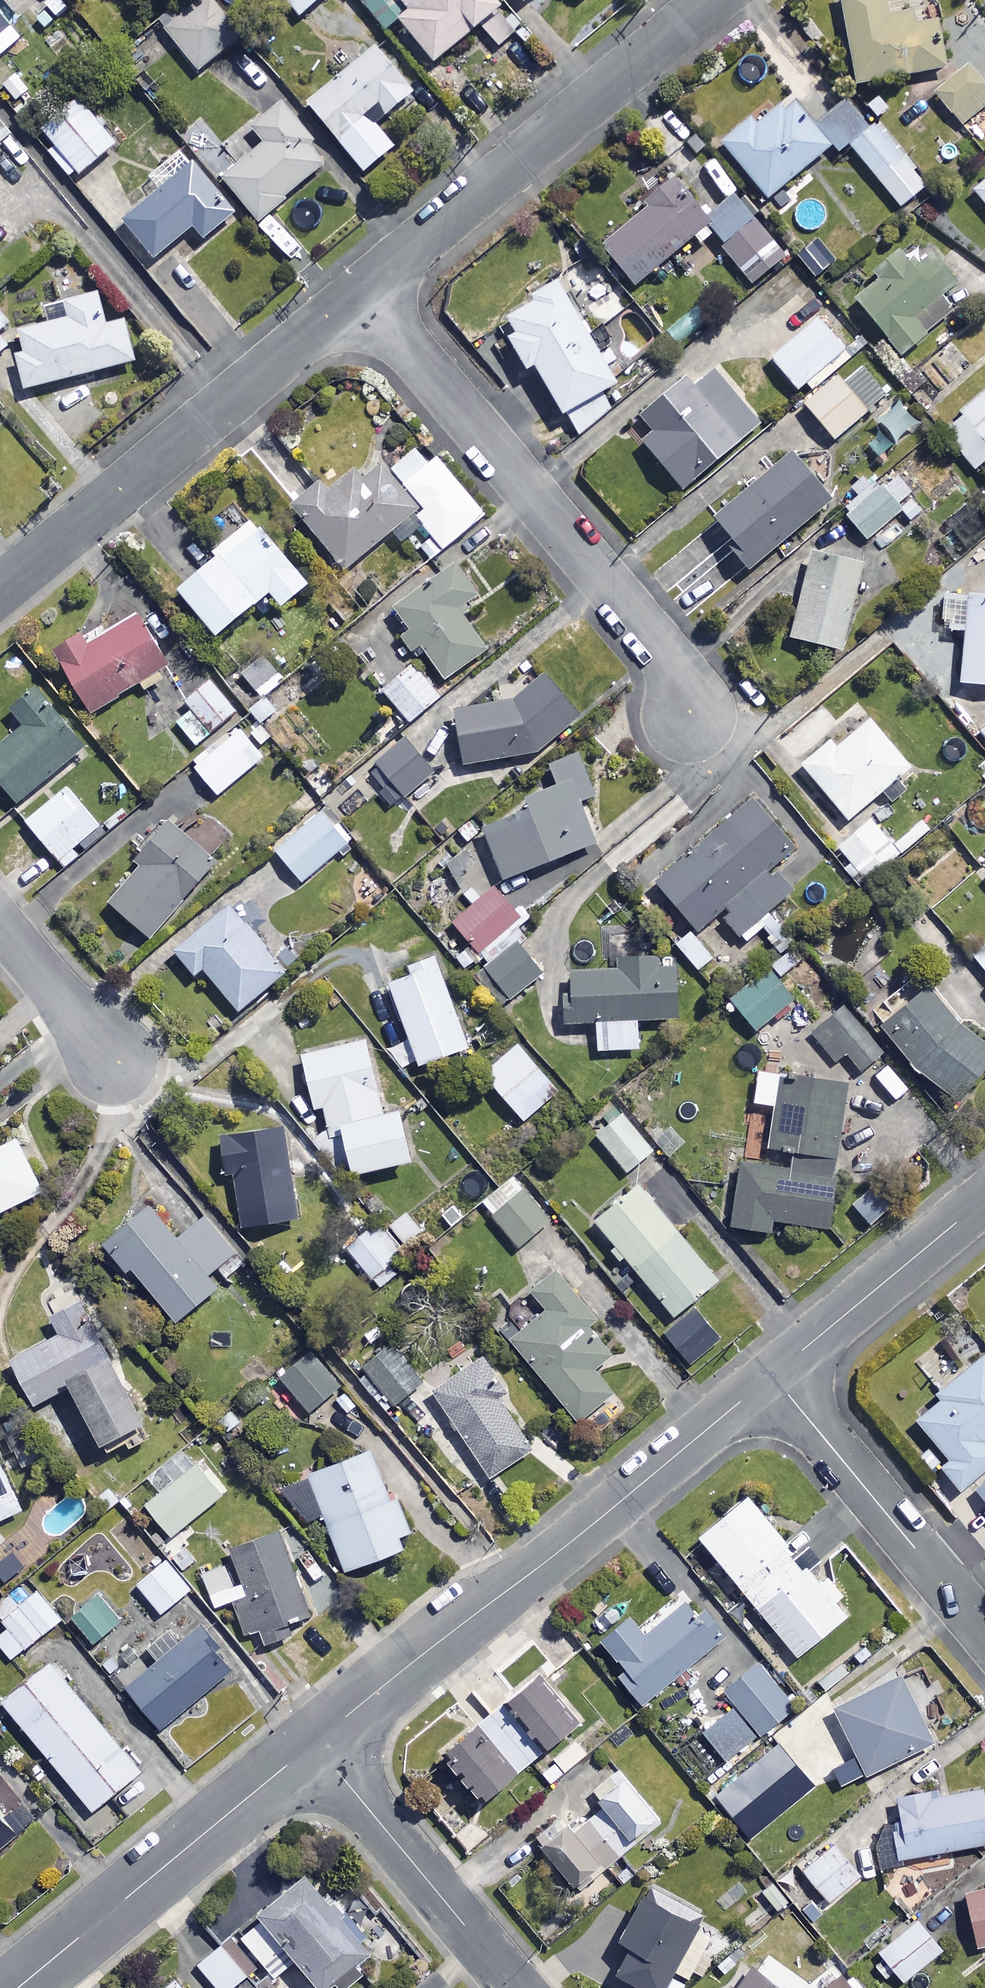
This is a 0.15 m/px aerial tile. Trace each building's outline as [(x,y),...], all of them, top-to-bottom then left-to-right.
[(215,0),(204,0),(167,28),(200,72),(244,39),(215,0)] [(303,19),(326,0),(287,0),(303,19)] [(495,0),(405,0),(416,13),(404,23),(437,66),(505,12),(495,0)] [(888,0),(843,0),(860,88),(952,70),(943,24),(917,29),(915,16),(892,20),(888,0)] [(22,40),(0,15),(0,59),(22,40)] [(417,97),(379,50),(311,105),(368,175),(398,150),(370,116),(382,106),(391,117),(417,97)] [(969,71),(939,97),(962,125),(984,105),(984,89),(969,71)] [(726,146),(770,201),(834,150),(840,157),(853,147),(903,209),(930,187),(855,95),(810,131),(788,104),(758,129),(754,123),(726,146)] [(121,146),(82,101),(47,131),(63,150),(55,158),(77,184),(121,146)] [(330,166),(283,106),(255,128),(269,146),(227,180),(260,222),(330,166)] [(239,216),(187,151),(153,179),(164,193),(127,223),(158,261),(197,229),(207,241),(239,216)] [(720,232),(658,158),(630,181),(655,210),(608,250),(639,287),(698,238),(704,245),(720,232)] [(975,192),(984,204),(984,184),(975,192)] [(741,198),(712,220),(731,244),(725,248),(754,286),(788,260),(741,198)] [(935,255),(916,270),(907,259),(857,300),(905,357),(954,316),(941,301),(960,285),(935,255)] [(637,304),(590,333),(563,288),(511,319),(522,336),(513,341),(532,373),(539,368),(578,434),(615,411),(606,395),(622,385),(615,374),(662,346),(637,304)] [(110,326),(102,295),(48,309),(53,327),(24,334),(30,356),(22,358),(30,392),(139,364),(128,322),(110,326)] [(0,309),(0,334),(13,322),(0,309)] [(773,358),(802,393),(809,387),(815,393),(854,360),(820,319),(773,358)] [(11,348),(0,336),(0,357),(11,348)] [(891,396),(866,367),(847,384),(841,376),(807,405),(838,441),(891,396)] [(763,427),(717,374),(698,390),(691,382),(647,419),(658,432),(645,443),(686,492),(763,427)] [(961,412),(966,418),(946,434),(979,474),(984,469),(984,393),(961,412)] [(919,424),(903,406),(882,423),(898,442),(919,424)] [(432,467),(418,450),(372,488),(359,472),(332,494),(325,486),(296,509),(349,573),(397,533),(404,543),(425,526),(446,551),(487,517),(440,460),(432,467)] [(835,505),(797,458),(720,522),(740,546),(735,551),(753,573),(835,505)] [(903,513),(882,489),(849,517),(869,541),(903,513)] [(313,588),(257,521),(217,554),(223,562),(185,594),(223,639),(275,596),(286,610),(313,588)] [(871,570),(814,554),(790,638),(847,654),(871,570)] [(481,598),(460,568),(399,612),(449,682),(491,652),(462,612),(481,598)] [(361,614),(343,593),(329,604),(347,625),(361,614)] [(949,597),(947,633),(969,634),(966,686),(984,687),(984,599),(949,597)] [(173,666),(142,617),(94,647),(88,636),(59,654),(97,714),(173,666)] [(287,682),(266,657),(245,675),(265,700),(287,682)] [(442,699),(414,667),(386,691),(413,723),(442,699)] [(584,719),(551,677),(506,704),(459,712),(468,765),(541,753),(584,719)] [(238,714),(212,682),(171,715),(197,747),(238,714)] [(42,691),(16,712),(29,729),(0,753),(0,779),(21,806),(90,750),(42,691)] [(914,770),(873,721),(840,749),(834,742),(805,767),(851,822),(914,770)] [(266,758),(243,731),(198,769),(221,796),(266,758)] [(599,798),(582,755),(553,766),(561,788),(532,799),(538,814),(487,833),(506,883),(600,847),(584,804),(599,798)] [(436,775),(424,761),(396,784),(408,798),(436,775)] [(104,830),(70,789),(29,823),(63,864),(104,830)] [(798,851),(757,802),(659,884),(701,933),(723,915),(747,944),(767,927),(762,921),(797,892),(777,868),(798,851)] [(351,843),(325,812),(278,852),(305,883),(351,843)] [(892,844),(873,820),(839,848),(859,871),(892,844)] [(218,866),(175,826),(142,861),(148,867),(114,904),(152,938),(218,866)] [(524,920),(500,890),(457,923),(481,954),(524,920)] [(288,975),(234,909),(180,954),(199,977),(208,970),(242,1012),(288,975)] [(714,960),(694,934),(679,945),(699,972),(714,960)] [(545,976),(520,945),(480,977),(505,1008),(545,976)] [(797,967),(788,956),(733,1001),(760,1033),(800,1000),(783,978),(797,967)] [(660,972),(660,957),(621,960),(622,973),(576,975),(577,1002),(567,1003),(568,1026),(599,1024),(601,1052),(642,1050),(640,1023),(681,1020),(678,971),(660,972)] [(472,1050),(438,959),(414,968),(418,977),(394,986),(424,1068),(472,1050)] [(931,991),(886,1032),(926,1076),(929,1073),(955,1103),(984,1076),(984,1041),(968,1023),(964,1027),(931,991)] [(885,1056),(850,1009),(815,1034),(837,1064),(849,1055),(862,1073),(885,1056)] [(387,1118),(369,1042),(306,1057),(318,1109),(327,1107),(334,1136),(349,1132),(360,1177),(417,1163),(405,1113),(387,1118)] [(563,1094),(521,1045),(486,1075),(528,1124),(563,1094)] [(849,1086),(783,1078),(773,1164),(744,1161),(736,1229),(775,1233),(776,1223),(832,1229),(849,1086)] [(656,1152),(625,1113),(598,1135),(629,1174),(656,1152)] [(301,1220),(286,1131),(223,1141),(229,1175),(238,1173),(247,1229),(301,1220)] [(21,1142),(0,1152),(0,1216),(47,1193),(21,1142)] [(554,1222),(516,1177),(485,1204),(522,1248),(554,1222)] [(721,1283),(642,1187),(599,1223),(677,1318),(721,1283)] [(180,1240),(154,1208),(107,1247),(129,1274),(135,1270),(181,1325),(222,1291),(211,1277),(238,1255),(207,1218),(180,1240)] [(425,1232),(408,1213),(392,1226),(408,1246),(425,1232)] [(406,1253),(377,1219),(345,1247),(374,1281),(406,1253)] [(599,1322),(560,1274),(536,1293),(551,1312),(515,1341),(583,1425),(619,1396),(597,1370),(614,1356),(591,1329),(599,1322)] [(158,1439),(85,1302),(54,1318),(63,1335),(15,1361),(39,1407),(76,1387),(115,1461),(158,1439)] [(724,1341),(698,1309),(667,1335),(693,1366),(724,1341)] [(427,1385),(389,1334),(351,1362),(389,1413),(427,1385)] [(341,1389),(313,1356),(284,1380),(313,1413),(341,1389)] [(942,1395),(946,1400),(920,1421),(953,1461),(944,1468),(963,1492),(984,1474),(984,1359),(942,1395)] [(537,1451),(481,1364),(437,1392),(493,1480),(537,1451)] [(397,1507),(374,1452),(310,1479),(351,1574),(407,1550),(402,1539),(414,1534),(402,1505),(397,1507)] [(0,1454),(0,1523),(27,1511),(0,1454)] [(977,1490),(984,1499),(984,1483),(977,1490)] [(824,1587),(753,1500),(704,1539),(800,1658),(850,1618),(835,1600),(842,1594),(831,1581),(824,1587)] [(314,1616),(283,1534),(235,1553),(247,1584),(213,1597),(218,1609),(235,1603),(247,1636),(263,1631),(269,1646),(294,1636),(290,1625),(314,1616)] [(193,1591),(170,1562),(140,1585),(164,1615),(193,1591)] [(0,1602),(0,1612),(12,1628),(0,1638),(0,1643),(14,1660),(64,1621),(31,1578),(0,1602)] [(723,1643),(682,1593),(639,1628),(633,1621),(600,1648),(646,1705),(723,1643)] [(126,1621),(105,1595),(76,1619),(97,1644),(126,1621)] [(238,1669),(203,1628),(182,1646),(170,1633),(151,1649),(163,1663),(131,1690),(166,1731),(238,1669)] [(145,1773),(56,1665),(8,1704),(97,1812),(145,1773)] [(795,1709),(761,1666),(728,1692),(762,1735),(795,1709)] [(509,1703),(550,1749),(552,1747),(555,1750),(584,1725),(542,1676),(509,1703)] [(935,1744),(903,1678),(837,1711),(869,1776),(935,1744)] [(550,1749),(509,1703),(480,1728),(520,1775),(550,1749)] [(757,1738),(736,1711),(707,1733),(728,1760),(757,1738)] [(519,1779),(479,1733),(450,1758),(489,1804),(519,1779)] [(717,1796),(752,1839),(816,1788),(781,1744),(717,1796)] [(664,1821),(621,1770),(596,1791),(608,1805),(576,1832),(564,1817),(539,1838),(582,1889),(664,1821)] [(38,1821),(0,1775),(0,1854),(38,1821)] [(883,1870),(907,1865),(906,1859),(984,1845),(984,1786),(984,1784),(900,1798),(904,1823),(876,1828),(883,1870)] [(863,1877),(834,1842),(803,1868),(831,1903),(863,1877)] [(370,1973),(363,1965),(378,1952),(313,1877),(244,1937),(279,1977),(300,1959),(326,1987),(337,1987),(343,1983),(347,1987),(353,1987),(370,1973)] [(790,1904),(772,1882),(760,1892),(778,1914),(790,1904)] [(654,1889),(626,1940),(635,1945),(619,1973),(646,1987),(670,1987),(708,1920),(654,1889)] [(969,1894),(982,1947),(984,1946),(984,1890),(969,1894)] [(945,1950),(919,1919),(880,1951),(906,1982),(945,1950)] [(225,1946),(202,1964),(221,1987),(235,1987),(250,1977),(225,1946)] [(754,1968),(740,1987),(783,1987),(754,1968)] [(851,1969),(829,1987),(866,1987),(851,1969)] [(181,1980),(171,1987),(188,1987),(181,1980)]
